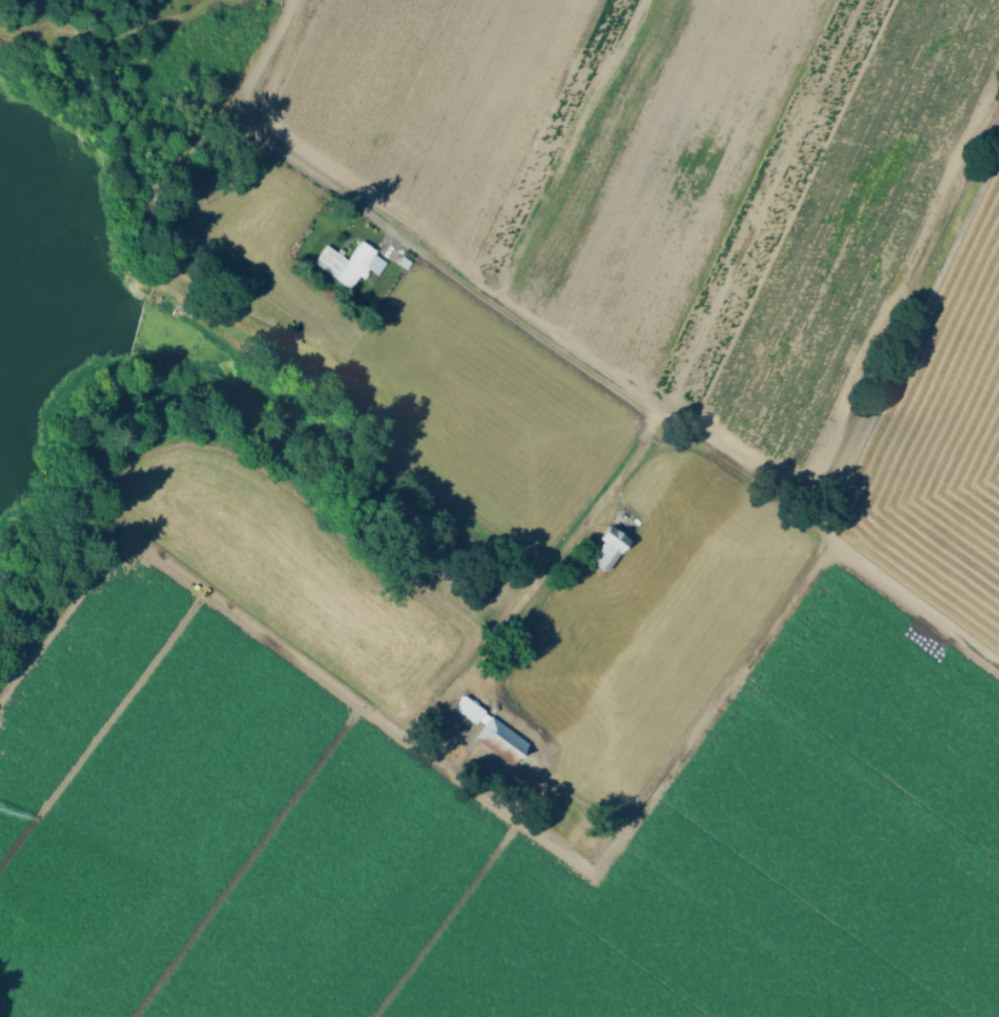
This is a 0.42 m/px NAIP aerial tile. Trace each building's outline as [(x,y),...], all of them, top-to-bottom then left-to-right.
[(313,264),(351,288),(364,266),(376,274),(386,259),(359,242),(348,259),(324,244),(313,264)] [(607,573),(631,540),(612,526),(588,559),(607,573)] [(453,708),(480,727),(473,738),(513,766),(530,742),(462,695),(453,708)]
